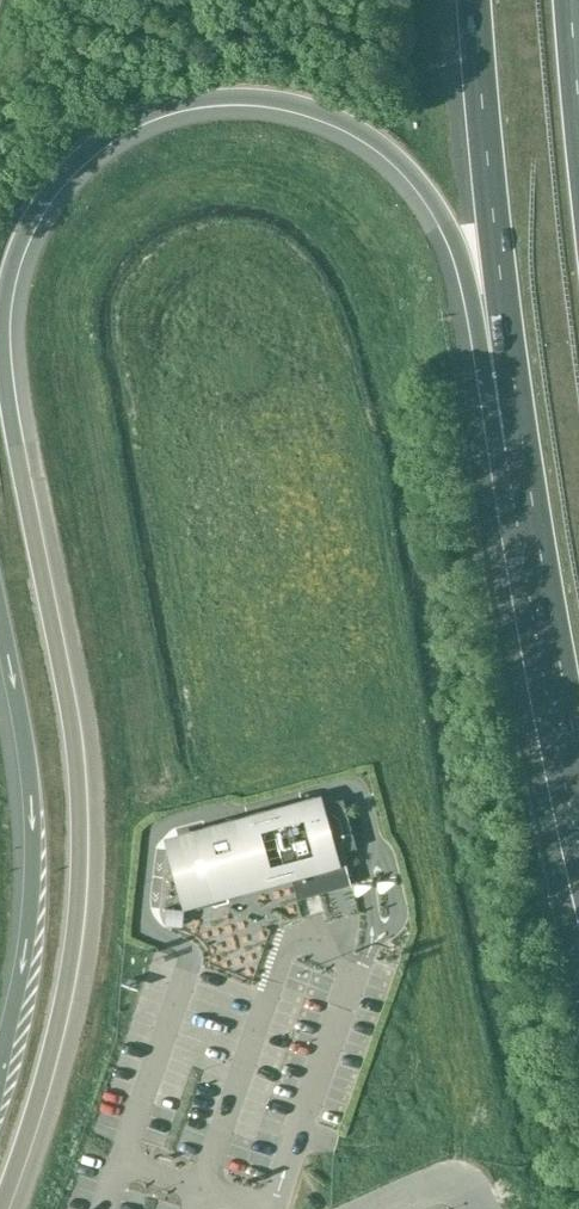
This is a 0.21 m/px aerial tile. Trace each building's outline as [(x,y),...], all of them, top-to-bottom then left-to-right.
[(246,824),(179,843),(181,851),(194,897),(197,908),(226,900),(222,889),(289,870),(297,899),(350,884),(341,851),(356,847),(343,797),(317,805),(316,800),(305,803),(307,807),(267,818),(266,814),(245,820),(246,824)]
